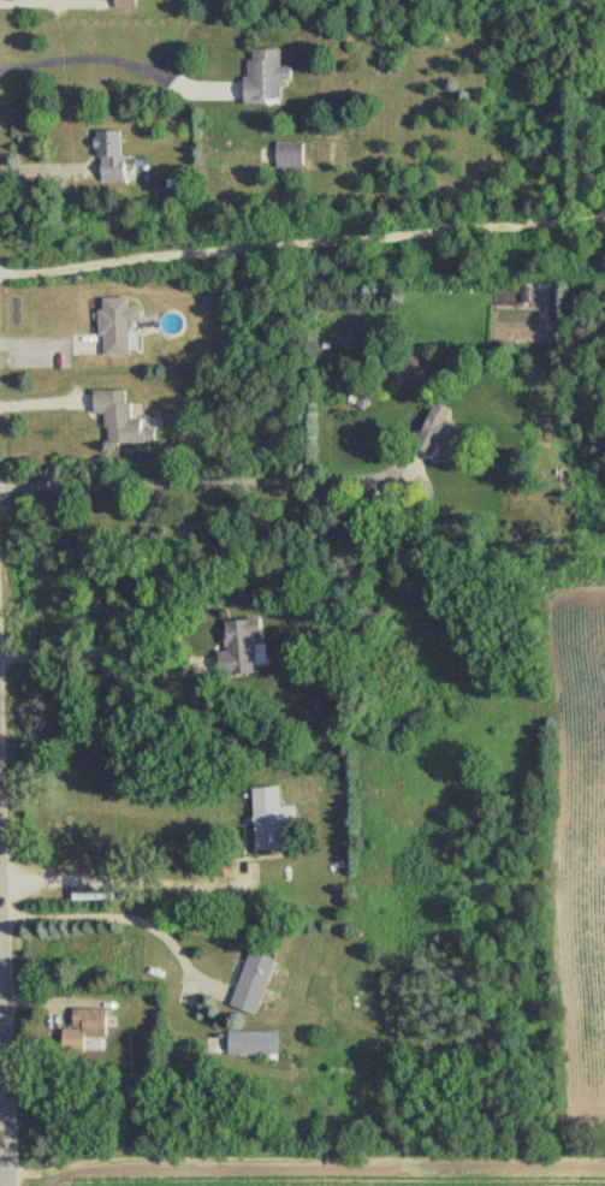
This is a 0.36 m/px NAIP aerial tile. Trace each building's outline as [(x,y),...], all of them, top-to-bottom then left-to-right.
[(280,79),(292,79),(291,65),(281,66),(281,48),(246,48),(247,104),(280,103),(280,79)] [(123,131),(98,131),(99,182),(124,182),(123,131)] [(304,167),(304,142),(277,142),(277,167),(304,167)] [(141,306),(129,306),(129,298),(102,298),(103,356),(130,356),(129,323),(141,322),(141,306)] [(94,390),(95,413),(107,413),(107,442),(155,441),(155,431),(144,431),(143,418),(133,419),(132,402),(127,402),(127,390),(94,390)] [(437,446),(455,456),(468,430),(430,411),(413,445),(432,455),(437,446)] [(225,621),(226,651),(220,651),(221,676),(259,675),(257,635),(263,635),(262,620),(225,621)] [(283,826),(294,825),(294,807),(281,807),(280,788),(253,789),(255,852),(283,850),(283,826)] [(273,957),(246,951),(232,1007),(259,1014),(273,957)] [(107,1039),(107,1009),(73,1009),(73,1039),(107,1039)] [(279,1031),(229,1031),(229,1055),(279,1055),(279,1031)]
